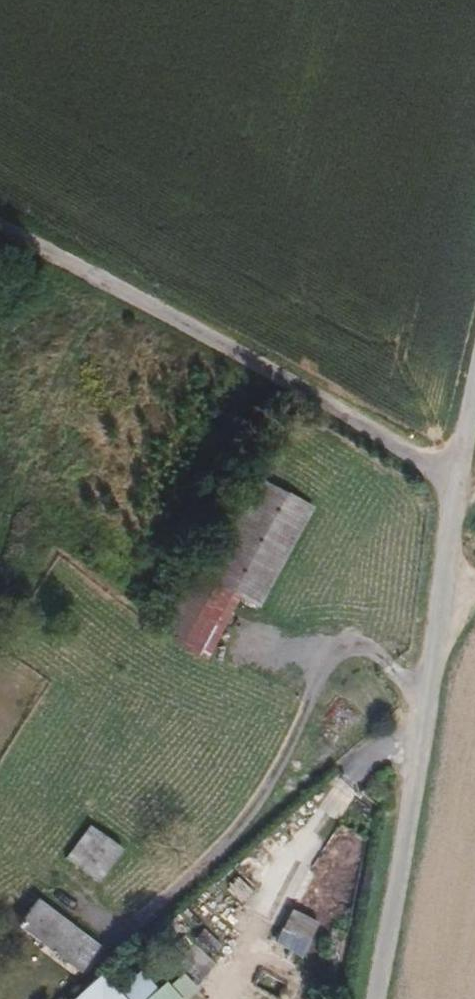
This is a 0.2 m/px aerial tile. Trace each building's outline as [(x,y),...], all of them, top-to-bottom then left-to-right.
[(260,598),(313,498),(262,471),(209,570),(260,598)] [(103,875),(125,842),(92,819),(70,852),(103,875)] [(101,937),(40,893),(22,919),(83,964),(101,937)] [(279,928),(308,941),(317,921),(289,908),(279,928)] [(107,997),(109,998),(137,998),(102,963),(64,998),(104,998),(107,997)]
